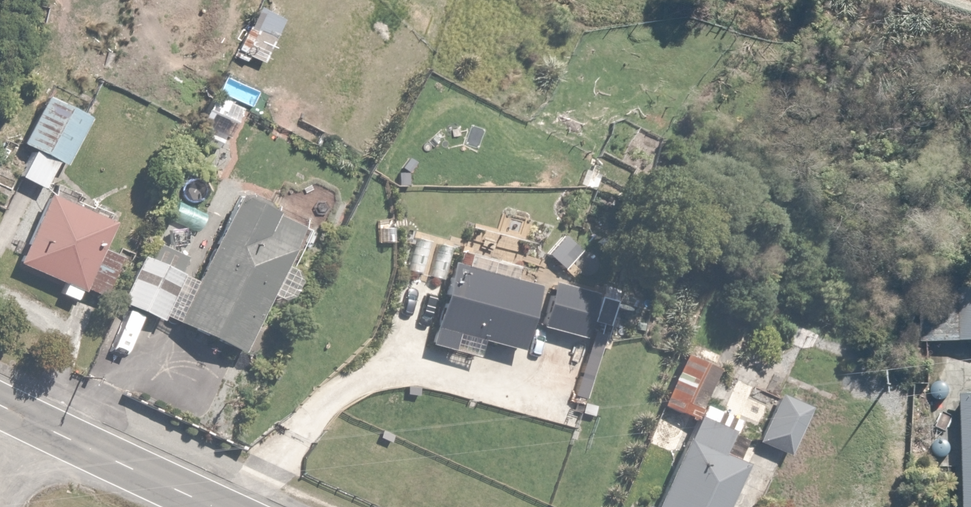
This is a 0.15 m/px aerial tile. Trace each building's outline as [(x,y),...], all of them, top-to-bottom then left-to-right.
[(255,1),(232,47),(254,58),(277,13),(255,1)] [(43,91),(16,139),(28,146),(12,174),(38,189),(56,158),(65,163),(86,125),(78,121),(83,113),(43,91)] [(112,215),(44,185),(12,260),(58,280),(53,294),(72,302),(78,287),(99,296),(117,256),(98,248),(112,215)] [(290,252),(224,223),(165,352),(231,382),(290,252)] [(177,272),(136,253),(116,299),(158,317),(177,272)] [(514,347),(533,285),(448,259),(422,343),(447,351),(454,328),(514,347)] [(547,278),(534,325),(579,337),(592,290),(547,278)] [(918,285),(919,342),(970,341),(970,284),(918,285)] [(637,506),(721,506),(742,463),(719,452),(735,417),(698,400),(713,367),(682,353),(659,403),(689,417),(649,505),(640,501),(637,506)] [(777,391),(753,438),(781,453),(809,397),(795,390),(791,398),(777,391)] [(956,391),(959,506),(970,506),(970,391),(956,391)]
